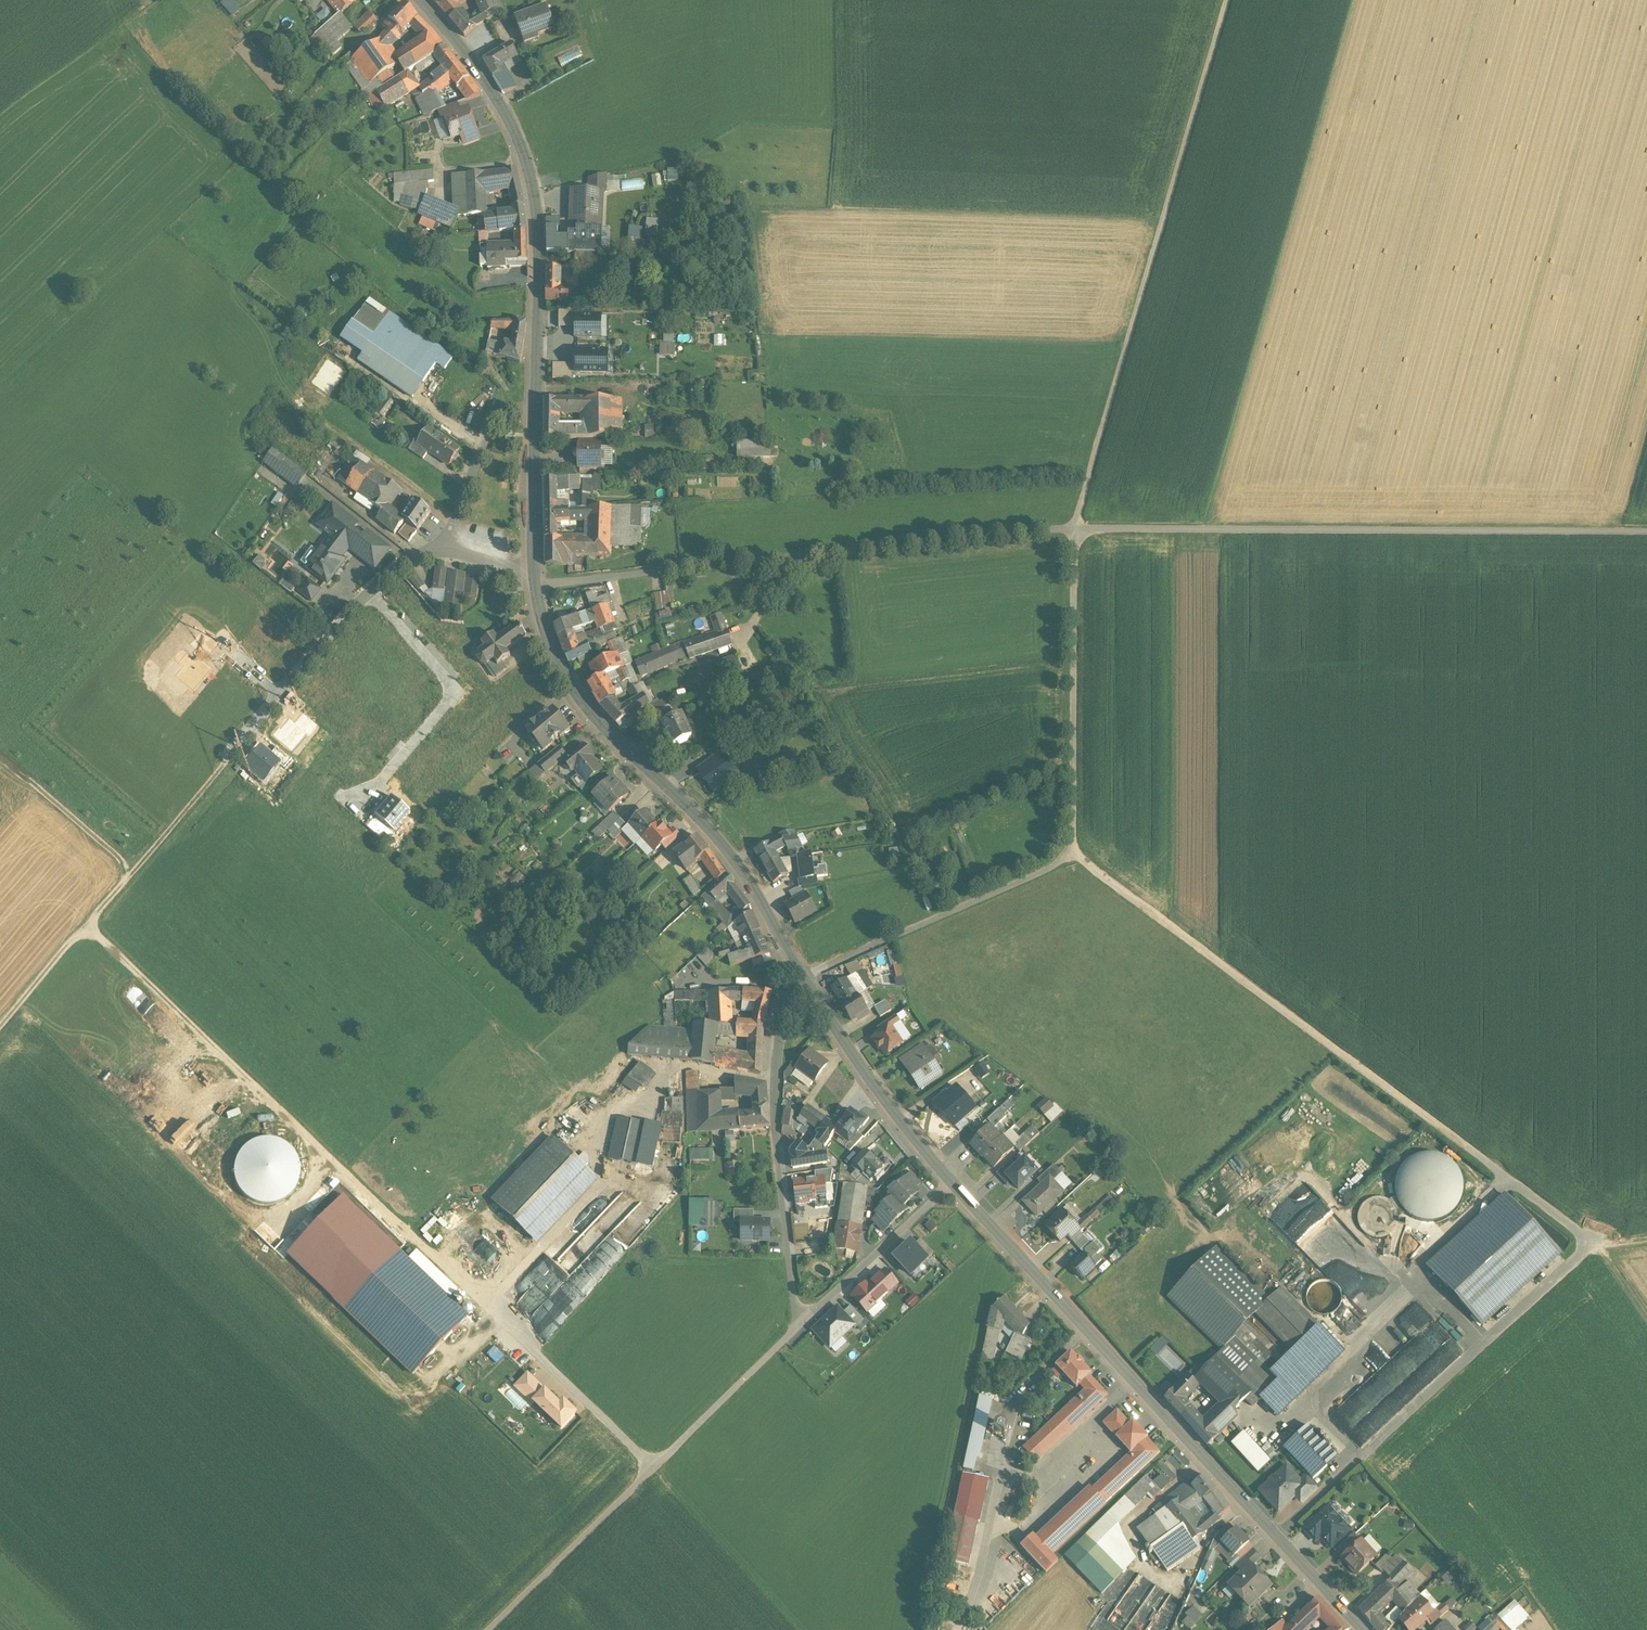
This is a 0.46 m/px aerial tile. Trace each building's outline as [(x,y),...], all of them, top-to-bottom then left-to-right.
[(230,0),(227,0),(222,5),(234,18),(240,11),(230,0)] [(340,14),(351,4),(348,0),(328,0),(340,14)] [(436,3),(441,9),(455,4),(469,0),(442,0),(436,3)] [(479,2),(483,11),(488,19),(503,11),(498,0),(483,0),(479,2)] [(404,3),(384,24),(389,29),(380,39),(387,48),(395,39),(396,39),(410,24),(417,17),(404,3)] [(469,20),(455,4),(441,9),(464,36),(475,27),(469,20)] [(326,6),(316,15),(325,25),(335,16),(326,6)] [(547,8),(515,20),(518,29),(524,45),(539,40),(538,37),(555,30),(547,8)] [(376,19),(369,11),(362,18),(369,26),(376,19)] [(483,11),(469,20),(475,27),(476,26),(488,19),(483,11)] [(340,14),(315,36),(324,47),(332,56),(341,48),(336,42),(352,27),(340,14)] [(433,32),(417,17),(410,24),(423,37),(394,58),(395,60),(398,64),(404,74),(417,66),(438,52),(445,47),(433,32)] [(362,18),(353,26),(361,34),(369,26),(362,18)] [(308,41),(318,52),(324,47),(315,36),(308,41)] [(353,58),(352,59),(353,60),(362,73),(370,84),(388,71),(398,64),(395,60),(394,58),(387,48),(380,39),(353,58)] [(511,45),(483,61),(493,77),(501,73),(498,67),(502,64),(517,56),(511,45)] [(460,66),(445,47),(438,52),(445,63),(443,64),(442,67),(444,70),(448,75),(460,66)] [(350,53),(341,60),(345,66),(353,60),(352,59),(353,58),(350,53)] [(516,88),(502,64),(498,67),(501,73),(493,77),(502,93),(516,88)] [(404,74),(399,77),(409,93),(410,92),(416,89),(418,88),(422,94),(433,88),(433,89),(448,75),(444,70),(433,79),(431,77),(427,80),(417,66),(404,74)] [(460,66),(448,75),(433,89),(436,93),(453,81),(463,93),(468,100),(482,95),(460,66)] [(393,80),(392,78),(388,71),(370,84),(364,89),(361,91),(366,97),(375,91),(393,80)] [(362,73),(356,78),(364,89),(370,84),(362,73)] [(547,73),(536,79),(539,85),(550,79),(547,73)] [(393,80),(375,91),(385,107),(409,93),(399,77),(398,76),(393,80)] [(422,94),(417,97),(426,109),(431,106),(434,111),(438,110),(445,108),(441,100),(436,93),(433,89),(433,88),(422,94)] [(445,108),(438,110),(442,120),(445,119),(445,118),(461,112),(457,103),(455,104),(445,108)] [(461,112),(445,118),(445,119),(452,139),(461,136),(475,131),(476,130),(469,110),(461,112)] [(362,122),(356,127),(360,131),(365,126),(362,122)] [(475,131),(461,136),(464,144),(479,139),(475,131)] [(515,169),(484,173),(485,192),(510,188),(513,200),(522,198),(516,169),(515,169)] [(433,170),(393,174),(394,185),(428,182),(433,181),(433,170)] [(484,173),(467,174),(468,206),(468,215),(486,215),(485,192),(484,173)] [(467,174),(454,175),(455,207),(468,206),(467,174)] [(607,175),(589,179),(588,191),(603,192),(603,193),(607,193),(607,175)] [(642,180),(620,182),(621,192),(643,190),(642,180)] [(428,182),(394,185),(394,194),(403,195),(426,196),(428,182)] [(588,191),(572,191),(571,221),(583,221),(582,229),(602,230),(603,193),(603,192),(588,191)] [(403,195),(394,194),(393,202),(401,203),(403,195)] [(455,211),(426,196),(403,195),(401,203),(400,205),(421,212),(420,216),(422,217),(439,224),(450,229),(450,228),(452,229),(457,216),(455,216),(455,211)] [(522,198),(513,200),(512,209),(513,214),(497,216),(499,231),(515,229),(515,233),(526,231),(522,198)] [(468,206),(455,207),(455,211),(455,216),(457,216),(468,215),(468,206)] [(497,216),(484,217),(485,232),(499,231),(497,216)] [(436,232),(439,224),(422,217),(419,225),(436,232)] [(557,219),(546,219),(546,229),(558,229),(557,219)] [(647,221),(646,237),(658,238),(658,221),(647,221)] [(568,238),(558,238),(558,229),(546,229),(547,253),(569,253),(568,238)] [(582,229),(578,229),(577,234),(575,237),(568,236),(568,238),(569,253),(574,254),(601,254),(602,230),(582,229)] [(639,253),(640,239),(637,239),(637,230),(630,230),(628,252),(639,253)] [(515,233),(516,246),(505,246),(506,262),(510,262),(528,262),(526,231),(515,233)] [(505,246),(490,246),(490,244),(487,243),(487,258),(488,270),(506,269),(506,262),(505,246)] [(567,290),(556,290),(556,285),(560,285),(560,268),(547,268),(546,301),(572,302),(573,288),(567,288),(567,290)] [(573,269),(563,269),(563,280),(573,280),(573,269)] [(445,351),(369,299),(342,338),(364,353),(362,356),(359,361),(413,398),(436,364),(444,352),(445,351)] [(576,310),(558,310),(558,327),(576,326),(576,316),(576,310)] [(601,316),(576,316),(576,326),(576,338),(601,338),(601,316)] [(517,321),(493,322),(492,327),(516,330),(525,331),(526,322),(517,321)] [(513,346),(501,344),(501,357),(520,362),(525,331),(516,330),(513,346)] [(501,344),(488,342),(486,352),(501,357),(501,344)] [(675,358),(676,345),(660,345),(660,357),(675,358)] [(607,351),(576,351),(576,364),(576,373),(607,373),(607,351)] [(453,358),(444,352),(436,364),(445,370),(453,358)] [(358,362),(355,366),(368,376),(371,372),(358,362)] [(576,364),(553,364),(553,379),(576,379),(576,373),(576,364)] [(385,418),(394,402),(387,398),(378,414),(385,418)] [(581,400),(545,400),(544,425),(556,425),(556,416),(560,416),(560,412),(581,412),(581,400)] [(600,400),(581,400),(581,412),(581,422),(587,421),(600,421),(600,400)] [(611,400),(600,400),(600,421),(587,421),(588,427),(588,428),(588,439),(598,439),(612,439),(611,400)] [(611,400),(612,439),(623,439),(623,400),(611,400)] [(556,425),(544,425),(544,439),(557,439),(557,432),(557,425),(556,425)] [(654,426),(646,426),(646,437),(654,437),(654,426)] [(583,428),(579,432),(557,432),(557,439),(579,439),(582,439),(588,439),(588,428),(583,428)] [(459,451),(428,429),(419,443),(422,445),(421,446),(429,452),(429,451),(450,465),(459,451)] [(419,443),(415,441),(409,450),(423,460),(429,452),(421,446),(422,445),(419,443)] [(770,443),(737,443),(737,458),(770,458),(770,443)] [(579,445),(578,445),(578,453),(576,453),(575,453),(573,454),(573,455),(572,456),(573,458),(574,459),(575,460),(578,460),(578,467),(599,467),(599,446),(598,446),(579,445)] [(603,447),(603,465),(613,465),(613,447),(603,447)] [(265,463),(297,487),(306,475),(274,451),(265,463)] [(399,489),(353,458),(338,481),(344,485),(371,504),(383,511),(384,512),(387,508),(396,493),(400,496),(401,494),(403,496),(405,493),(399,489)] [(714,461),(700,461),(700,471),(714,471),(714,461)] [(594,481),(580,481),(580,487),(579,506),(576,506),(576,509),(588,509),(589,508),(599,508),(600,474),(594,475),(594,481)] [(580,478),(568,479),(568,490),(571,490),(571,488),(580,487),(580,481),(580,478)] [(554,479),(544,480),(544,504),(556,504),(556,491),(568,490),(568,479),(554,480),(554,479)] [(371,504),(344,485),(339,492),(366,511),(371,504)] [(430,512),(415,501),(407,512),(413,516),(407,523),(417,530),(430,512)] [(336,541),(333,544),(328,540),(325,544),(342,558),(349,549),(352,552),(363,539),(353,531),(357,525),(332,505),(317,525),(325,531),(328,528),(335,534),(336,541)] [(640,506),(612,508),(611,545),(639,547),(640,506)] [(599,508),(589,508),(588,509),(588,519),(587,539),(586,556),(610,556),(611,545),(612,508),(612,507),(599,508)] [(405,521),(387,508),(384,512),(383,511),(377,520),(394,534),(405,521)] [(556,509),(544,510),(545,538),(555,538),(556,523),(560,524),(561,521),(588,519),(588,509),(576,509),(565,509),(556,509)] [(407,524),(399,534),(408,542),(417,532),(407,524)] [(390,550),(368,533),(363,539),(352,552),(375,570),(390,550)] [(555,538),(545,538),(545,565),(572,565),(572,556),(586,556),(587,539),(555,538)] [(318,553),(321,555),(310,569),(307,567),(307,568),(327,584),(346,560),(342,558),(325,544),(318,553)] [(396,560),(404,550),(397,544),(389,555),(396,560)] [(312,548),(300,563),(307,568),(307,567),(310,569),(321,555),(318,553),(312,548)] [(263,560),(259,557),(253,565),(261,571),(264,567),(263,560)] [(466,574),(449,572),(448,575),(446,575),(447,569),(436,568),(433,589),(444,590),(446,590),(444,610),(460,613),(463,595),(465,579),(466,574)] [(425,585),(414,570),(406,576),(418,590),(425,585)] [(467,580),(465,579),(463,595),(477,596),(479,578),(467,577),(467,580)] [(321,590),(307,579),(298,591),(312,602),(321,590)] [(294,590),(283,581),(279,585),(291,594),(294,590)] [(595,592),(586,595),(592,611),(600,608),(597,600),(595,592)] [(608,595),(597,600),(600,608),(606,605),(606,606),(612,604),(608,595)] [(600,608),(592,611),(595,620),(609,614),(606,606),(606,605),(600,608)] [(592,611),(554,626),(558,637),(573,631),(581,628),(596,622),(595,620),(592,611)] [(609,614),(595,620),(596,622),(600,630),(603,629),(614,625),(609,614)] [(721,615),(710,619),(716,635),(726,631),(721,615)] [(497,639),(494,635),(494,634),(494,633),(493,634),(493,633),(492,634),(482,642),(482,641),(481,642),(481,643),(481,644),(482,643),(485,647),(479,651),(478,651),(478,652),(478,653),(477,658),(481,663),(486,664),(487,664),(488,664),(488,663),(494,659),(497,663),(496,664),(497,665),(497,664),(498,665),(499,664),(498,663),(502,661),(505,659),(508,656),(509,657),(509,656),(510,655),(509,654),(508,655),(505,651),(511,646),(512,647),(512,646),(518,642),(519,642),(519,641),(524,637),(525,638),(526,637),(525,636),(526,636),(526,635),(525,635),(524,633),(524,632),(523,632),(520,628),(520,627),(519,627),(518,625),(518,624),(517,625),(516,624),(516,625),(510,629),(509,629),(509,630),(503,634),(503,633),(502,634),(503,635),(497,639)] [(614,625),(603,629),(605,634),(616,630),(614,625)] [(581,628),(573,631),(576,639),(584,635),(581,628)] [(573,631),(558,637),(563,652),(568,662),(591,652),(585,639),(577,642),(576,639),(573,631)] [(684,646),(684,647),(689,658),(690,661),(731,645),(726,631),(716,635),(684,646)] [(206,656),(206,655),(218,642),(205,632),(193,645),(199,650),(204,655),(206,656)] [(585,639),(591,652),(602,647),(599,639),(597,634),(585,639)] [(621,638),(607,644),(610,650),(623,644),(621,638)] [(683,643),(636,663),(642,677),(649,675),(689,658),(684,647),(684,646),(683,643)] [(623,644),(610,650),(613,657),(617,656),(618,658),(628,653),(623,644)] [(193,691),(211,671),(199,661),(204,655),(199,650),(192,658),(188,655),(180,663),(184,666),(176,676),(193,691)] [(613,657),(590,667),(596,680),(605,676),(616,671),(622,669),(618,658),(617,656),(613,657)] [(736,658),(719,664),(725,678),(741,672),(736,658)] [(502,661),(498,663),(499,664),(498,665),(497,664),(497,665),(496,664),(497,663),(494,659),(488,663),(488,664),(491,667),(496,675),(497,675),(507,668),(505,664),(502,661)] [(622,669),(616,671),(619,677),(621,684),(631,680),(625,667),(622,669)] [(214,690),(225,678),(218,673),(205,687),(212,693),(214,690)] [(596,680),(587,684),(600,706),(613,700),(615,699),(614,698),(607,682),(605,676),(596,680)] [(619,677),(607,682),(614,698),(615,699),(622,696),(617,684),(618,683),(619,684),(621,684),(619,677)] [(628,717),(616,724),(623,731),(652,716),(669,706),(672,705),(669,699),(668,699),(651,709),(638,686),(628,691),(635,703),(640,711),(628,717)] [(622,711),(613,700),(600,706),(616,724),(628,717),(622,711)] [(635,703),(622,711),(628,717),(640,711),(635,703)] [(659,712),(652,716),(661,733),(666,730),(664,725),(663,724),(676,718),(669,706),(659,712)] [(546,713),(531,725),(532,726),(527,731),(531,736),(529,738),(535,744),(536,743),(543,751),(553,743),(552,742),(559,736),(560,737),(570,729),(563,721),(565,720),(559,713),(557,714),(553,709),(547,714),(546,713)] [(724,718),(720,711),(715,713),(719,720),(724,718)] [(309,737),(318,726),(303,713),(294,723),(306,733),(305,734),(309,737)] [(715,713),(706,718),(715,735),(724,730),(719,720),(715,713)] [(676,718),(663,724),(664,725),(666,730),(674,745),(674,746),(692,738),(691,737),(681,717),(681,716),(676,718)] [(305,734),(306,733),(294,723),(288,718),(273,736),(291,751),(305,734)] [(591,754),(584,746),(565,762),(565,763),(564,764),(564,766),(564,768),(565,769),(566,770),(568,771),(569,770),(571,770),(574,768),(585,782),(600,770),(589,756),(591,754)] [(722,746),(706,751),(714,761),(722,755),(723,756),(727,753),(722,746)] [(285,768),(292,760),(277,747),(270,755),(280,764),(285,768)] [(264,782),(280,764),(270,755),(262,748),(246,767),(264,782)] [(558,748),(531,769),(539,778),(565,756),(558,748)] [(714,761),(700,772),(713,790),(727,779),(732,786),(741,780),(723,756),(722,755),(714,761)] [(437,773),(423,760),(419,765),(433,778),(437,773)] [(628,794),(612,777),(593,795),(608,812),(628,794)] [(392,798),(377,816),(395,831),(410,813),(392,798)] [(657,824),(643,809),(629,823),(642,837),(657,824)] [(614,812),(598,827),(604,833),(607,830),(620,818),(614,812)] [(395,831),(377,816),(367,828),(379,838),(384,833),(389,838),(395,831)] [(620,818),(607,830),(614,838),(627,826),(620,818)] [(657,824),(642,837),(655,850),(661,844),(671,835),(668,833),(658,822),(657,824)] [(680,836),(673,828),(668,833),(671,835),(661,844),(666,849),(680,836)] [(793,832),(779,834),(786,847),(791,857),(805,855),(793,832)] [(709,851),(697,836),(686,844),(685,845),(696,861),(701,857),(706,864),(714,858),(709,851)] [(770,843),(755,851),(764,867),(779,859),(776,853),(773,848),(770,843)] [(681,848),(674,853),(686,869),(696,861),(685,845),(681,848)] [(781,850),(776,853),(779,859),(791,857),(786,847),(781,850)] [(814,877),(811,855),(798,857),(801,879),(801,880),(814,878),(814,877)] [(725,873),(714,858),(706,864),(717,881),(725,873)] [(779,859),(764,867),(773,883),(780,879),(782,881),(785,880),(783,877),(788,875),(779,859)] [(725,873),(707,891),(708,891),(715,900),(727,889),(732,896),(739,890),(736,886),(725,873)] [(701,890),(691,876),(683,881),(693,895),(701,890)] [(799,888),(818,885),(817,877),(814,877),(814,878),(801,880),(801,879),(798,880),(799,888)] [(796,888),(788,893),(793,901),(805,894),(801,888),(796,889),(796,888)] [(732,896),(731,897),(739,908),(729,917),(733,920),(734,919),(748,907),(750,905),(739,890),(732,896)] [(708,891),(702,897),(709,905),(715,900),(708,891)] [(793,901),(785,906),(795,922),(814,911),(805,894),(793,901)] [(728,915),(721,907),(715,912),(722,920),(728,915)] [(748,907),(734,919),(735,921),(751,912),(748,907)] [(751,912),(735,921),(739,929),(738,929),(743,939),(759,931),(751,912)] [(769,954),(759,931),(743,939),(748,951),(741,954),(741,952),(730,956),(729,952),(718,955),(720,959),(728,957),(731,965),(769,954)] [(713,956),(706,947),(705,949),(698,955),(697,956),(707,967),(716,960),(713,956)] [(875,964),(890,962),(888,953),(880,954),(881,957),(874,958),(875,964)] [(763,957),(752,960),(753,966),(764,963),(763,957)] [(856,961),(845,966),(850,974),(860,968),(856,961)] [(902,976),(898,963),(893,964),(896,978),(902,976)] [(861,970),(854,974),(864,990),(865,990),(871,986),(861,970)] [(846,979),(831,988),(841,1005),(856,996),(846,979)] [(744,990),(709,991),(710,1025),(717,1025),(730,1024),(730,1022),(732,1022),(730,1000),(743,1000),(744,990)] [(771,994),(744,990),(743,1000),(743,1001),(758,1003),(752,1022),(764,1023),(771,994)] [(864,990),(857,995),(868,1011),(875,1006),(865,990),(864,990)] [(868,1011),(857,995),(856,996),(841,1005),(851,1021),(858,1016),(860,1019),(869,1014),(868,1011)] [(674,1002),(664,1001),(666,1028),(676,1029),(674,1002)] [(887,1003),(876,1010),(880,1017),(891,1010),(887,1003)] [(894,1017),(882,1025),(885,1030),(890,1027),(891,1028),(898,1022),(894,1017)] [(752,1022),(738,1021),(738,1022),(736,1034),(752,1036),(750,1057),(762,1058),(764,1023),(752,1022)] [(730,1024),(717,1025),(716,1032),(736,1034),(738,1022),(732,1022),(730,1022),(730,1024)] [(710,1025),(694,1024),(694,1031),(691,1061),(712,1065),(714,1050),(716,1032),(717,1025),(710,1025)] [(666,1028),(649,1027),(629,1047),(629,1055),(691,1061),(694,1031),(676,1029),(666,1028)] [(885,1030),(872,1039),(878,1049),(880,1048),(885,1054),(902,1043),(891,1028),(890,1027),(885,1030)] [(750,1057),(714,1050),(712,1065),(761,1074),(762,1058),(750,1057)] [(827,1063),(809,1050),(796,1067),(796,1068),(797,1069),(814,1081),(827,1063)] [(914,1052),(900,1060),(905,1068),(907,1066),(907,1065),(918,1058),(914,1052)] [(918,1058),(907,1065),(907,1066),(916,1079),(913,1081),(919,1089),(942,1074),(927,1052),(918,1058)] [(791,1063),(784,1072),(784,1081),(786,1082),(797,1069),(796,1068),(796,1067),(791,1063)] [(653,1072),(639,1064),(627,1078),(642,1087),(653,1072)] [(698,1072),(687,1071),(687,1117),(687,1132),(697,1132),(698,1131),(697,1092),(698,1072)] [(734,1078),(724,1078),(720,1091),(735,1090),(734,1078)] [(766,1084),(734,1078),(735,1090),(735,1095),(756,1095),(766,1095),(766,1084)] [(975,1110),(956,1088),(935,1106),(955,1128),(975,1110)] [(719,1092),(697,1092),(698,1131),(721,1130),(721,1112),(719,1092)] [(756,1095),(753,1105),(754,1115),(738,1116),(740,1129),(769,1127),(766,1095),(756,1095)] [(1047,1096),(1037,1107),(1052,1122),(1063,1112),(1047,1096)] [(682,1099),(665,1100),(664,1114),(682,1115),(682,1099)] [(800,1117),(786,1107),(785,1107),(781,1133),(791,1137),(796,1130),(803,1135),(806,1131),(810,1126),(807,1123),(804,1127),(797,1122),(800,1117)] [(826,1121),(807,1108),(800,1117),(797,1122),(804,1127),(807,1123),(810,1126),(806,1131),(815,1138),(817,1135),(816,1134),(818,1131),(826,1121)] [(999,1109),(987,1120),(995,1128),(1006,1117),(999,1109)] [(734,1111),(721,1112),(721,1130),(740,1129),(738,1116),(735,1116),(734,1111)] [(856,1116),(850,1111),(844,1120),(846,1121),(843,1125),(841,1124),(837,1129),(835,1132),(848,1143),(857,1132),(862,1125),(864,1122),(856,1116)] [(869,1119),(860,1112),(856,1116),(864,1122),(862,1125),(863,1126),(869,1119)] [(682,1115),(664,1114),(664,1127),(681,1128),(682,1115)] [(645,1124),(618,1119),(609,1159),(636,1165),(645,1124)] [(837,1129),(826,1121),(818,1131),(816,1134),(817,1135),(819,1136),(809,1151),(798,1143),(790,1153),(793,1168),(827,1164),(824,1148),(831,1140),(830,1139),(835,1132),(837,1129)] [(645,1124),(636,1165),(653,1168),(661,1128),(645,1124)] [(1032,1126),(1024,1134),(1031,1141),(1039,1134),(1032,1126)] [(664,1127),(664,1145),(681,1144),(681,1128),(664,1127)] [(989,1128),(971,1145),(982,1157),(983,1156),(1000,1139),(989,1128)] [(857,1132),(848,1143),(845,1148),(850,1152),(863,1137),(857,1132)] [(1024,1134),(1012,1145),(1020,1152),(1031,1141),(1024,1134)] [(251,1206),(291,1199),(289,1189),(300,1187),(292,1136),(241,1144),(251,1206)] [(553,1138),(493,1201),(533,1240),(593,1177),(553,1138)] [(1000,1139),(983,1156),(994,1167),(1012,1150),(1001,1138),(1000,1139)] [(709,1149),(690,1149),(690,1160),(709,1161),(709,1149)] [(1445,1218),(1452,1213),(1458,1207),(1462,1199),(1464,1191),(1464,1182),(1462,1173),(1459,1165),(1453,1159),(1446,1154),(1437,1150),(1429,1149),(1420,1150),(1412,1153),(1404,1158),(1398,1164),(1394,1172),(1392,1181),(1392,1189),(1394,1198),(1398,1206),(1403,1212),(1405,1214),(1411,1218),(1419,1221),(1428,1222),(1436,1221),(1445,1218)] [(875,1162),(864,1151),(853,1164),(864,1174),(875,1162)] [(1018,1190),(1037,1172),(1025,1158),(1016,1166),(1005,1176),(1011,1182),(1018,1190)] [(864,1174),(862,1175),(870,1182),(874,1179),(877,1182),(885,1174),(881,1171),(885,1167),(877,1160),(875,1162),(864,1174)] [(1011,1161),(997,1174),(1007,1185),(1011,1182),(1005,1176),(1016,1166),(1011,1161)] [(739,1162),(728,1163),(730,1177),(740,1176),(739,1162)] [(864,1174),(853,1164),(851,1166),(856,1171),(851,1176),(851,1177),(857,1182),(862,1175),(864,1174)] [(1053,1165),(1037,1181),(1041,1186),(1049,1178),(1053,1182),(1061,1174),(1053,1165)] [(833,1169),(814,1172),(815,1179),(824,1178),(825,1185),(830,1184),(833,1169)] [(840,1172),(838,1183),(844,1184),(846,1173),(840,1172)] [(846,1173),(844,1184),(856,1186),(857,1182),(851,1177),(851,1176),(847,1173),(846,1173)] [(919,1183),(911,1173),(904,1179),(905,1180),(906,1179),(914,1188),(919,1183)] [(870,1182),(862,1175),(857,1182),(856,1186),(865,1188),(870,1182)] [(815,1179),(794,1182),(796,1204),(814,1202),(815,1209),(827,1208),(830,1184),(825,1185),(824,1178),(815,1179)] [(1053,1182),(1049,1178),(1041,1186),(1024,1202),(1037,1217),(1063,1193),(1053,1182)] [(905,1180),(889,1195),(893,1198),(902,1207),(918,1192),(914,1188),(906,1179),(905,1180)] [(856,1186),(844,1184),(838,1226),(861,1229),(867,1188),(865,1188),(856,1186)] [(1101,1211),(1115,1200),(1111,1195),(1097,1206),(1101,1211)] [(1504,1195),(1427,1265),(1483,1326),(1559,1256),(1504,1195)] [(414,1375),(469,1317),(344,1198),(289,1256),(414,1375)] [(893,1198),(877,1213),(878,1215),(888,1226),(889,1226),(905,1211),(902,1207),(893,1198)] [(1403,1212),(1398,1206),(1394,1198),(1388,1202),(1392,1205),(1396,1210),(1398,1217),(1398,1219),(1405,1214),(1403,1212)] [(1380,1239),(1386,1237),(1391,1234),(1395,1229),(1397,1223),(1398,1219),(1398,1217),(1396,1210),(1392,1205),(1388,1202),(1387,1201),(1381,1199),(1375,1199),(1369,1201),(1363,1204),(1360,1209),(1357,1215),(1357,1222),(1359,1228),(1363,1233),(1368,1237),(1374,1239),(1380,1239)] [(704,1202),(689,1202),(689,1226),(704,1226),(704,1202)] [(717,1203),(704,1202),(704,1226),(716,1227),(717,1203)] [(753,1210),(734,1210),(734,1221),(742,1222),(742,1221),(753,1221),(753,1210)] [(1068,1219),(1062,1212),(1045,1226),(1060,1243),(1067,1237),(1078,1227),(1069,1218),(1068,1219)] [(888,1226),(878,1215),(873,1220),(882,1231),(888,1226)] [(753,1221),(742,1221),(742,1222),(741,1240),(768,1241),(769,1221),(753,1221)] [(861,1229),(838,1226),(835,1249),(857,1252),(861,1229)] [(1078,1227),(1067,1237),(1071,1241),(1080,1232),(1082,1231),(1078,1227)] [(463,1228),(459,1241),(469,1243),(472,1230),(463,1228)] [(1080,1232),(1071,1241),(1076,1246),(1085,1237),(1080,1232)] [(1085,1237),(1076,1246),(1081,1251),(1089,1243),(1085,1237)] [(913,1246),(926,1261),(933,1254),(920,1240),(913,1246)] [(895,1257),(911,1274),(926,1261),(913,1246),(911,1243),(895,1257)] [(1093,1243),(1084,1251),(1086,1252),(1084,1254),(1090,1260),(1096,1254),(1096,1255),(1100,1251),(1093,1243)] [(1268,1298),(1216,1248),(1167,1297),(1219,1347),(1268,1298)] [(1084,1254),(1070,1267),(1081,1278),(1095,1266),(1090,1260),(1084,1254)] [(1096,1254),(1090,1260),(1095,1266),(1101,1260),(1096,1255),(1096,1254)] [(852,1297),(867,1313),(898,1285),(886,1271),(881,1276),(880,1275),(871,1283),(872,1284),(869,1288),(866,1285),(852,1297)] [(1340,1305),(1342,1298),(1340,1291),(1336,1286),(1331,1282),(1324,1281),(1317,1282),(1311,1286),(1307,1292),(1306,1298),(1308,1305),(1311,1311),(1317,1315),(1324,1316),(1331,1315),(1337,1311),(1340,1305)] [(1317,1329),(1279,1291),(1256,1313),(1294,1352),(1310,1336),(1317,1329)] [(1028,1324),(1004,1298),(993,1309),(1000,1317),(1009,1327),(1010,1326),(1015,1332),(1023,1335),(1028,1324)] [(851,1306),(842,1314),(855,1328),(864,1320),(851,1306)] [(814,1329),(830,1348),(853,1326),(842,1314),(837,1308),(814,1329)] [(1000,1317),(993,1309),(987,1328),(984,1346),(993,1350),(1000,1317)] [(1359,1320),(1352,1312),(1338,1325),(1347,1334),(1352,1329),(1351,1327),(1359,1320)] [(1344,1352),(1319,1328),(1317,1329),(1321,1333),(1314,1340),(1310,1336),(1294,1352),(1271,1373),(1272,1374),(1273,1378),(1274,1382),(1273,1386),(1270,1390),(1261,1400),(1278,1418),(1344,1352)] [(1317,1329),(1310,1336),(1314,1340),(1321,1333),(1317,1329)] [(1015,1332),(1007,1355),(1022,1361),(1029,1338),(1023,1335),(1015,1332)] [(1200,1372),(1193,1380),(1197,1385),(1200,1381),(1222,1403),(1235,1409),(1245,1400),(1251,1406),(1254,1406),(1270,1390),(1273,1386),(1274,1382),(1273,1378),(1272,1374),(1234,1337),(1200,1372)] [(993,1350),(984,1346),(981,1361),(990,1364),(993,1350)] [(1077,1358),(1071,1352),(1057,1365),(1063,1371),(1061,1373),(1076,1388),(1079,1385),(1089,1376),(1091,1374),(1082,1364),(1084,1362),(1078,1357),(1077,1358)] [(1195,1367),(1187,1375),(1193,1380),(1200,1372),(1195,1367)] [(534,1402),(545,1391),(528,1375),(516,1387),(533,1403),(534,1402)] [(1187,1375),(1164,1399),(1180,1415),(1188,1407),(1183,1401),(1198,1386),(1197,1385),(1193,1380),(1187,1375)] [(1089,1376),(1079,1385),(1084,1391),(1092,1384),(1095,1381),(1089,1376)] [(1084,1391),(1058,1416),(1069,1427),(1103,1396),(1092,1384),(1084,1391)] [(545,1391),(534,1402),(562,1429),(576,1414),(564,1401),(559,1406),(545,1391)] [(993,1400),(981,1398),(964,1469),(977,1472),(993,1400)] [(1202,1421),(1193,1430),(1207,1446),(1237,1417),(1235,1409),(1222,1403),(1202,1421)] [(1202,1421),(1188,1407),(1180,1415),(1193,1430),(1202,1421)] [(1129,1424),(1117,1410),(1105,1420),(1118,1435),(1129,1424)] [(1058,1416),(1031,1441),(1042,1453),(1069,1427),(1058,1416)] [(1118,1435),(1116,1436),(1130,1452),(1146,1437),(1147,1436),(1133,1421),(1129,1424),(1118,1435)] [(997,1423),(998,1436),(1010,1436),(1010,1423),(997,1423)] [(1307,1425),(1283,1448),(1313,1479),(1336,1457),(1315,1434),(1310,1429),(1307,1425)] [(1232,1443),(1258,1472),(1270,1461),(1244,1432),(1232,1443)] [(1146,1437),(1132,1450),(1134,1453),(1093,1491),(1104,1503),(1160,1452),(1146,1437)] [(1042,1453),(1031,1441),(1022,1449),(1036,1463),(1037,1462),(1035,1460),(1042,1453)] [(1272,1460),(1277,1455),(1271,1449),(1266,1453),(1272,1460)] [(1286,1467),(1275,1477),(1272,1477),(1269,1480),(1269,1483),(1260,1491),(1278,1510),(1295,1495),(1305,1485),(1311,1491),(1314,1487),(1306,1478),(1301,1483),(1286,1467)] [(987,1479),(961,1473),(952,1516),(978,1521),(987,1479)] [(1152,1482),(1146,1475),(1077,1543),(1114,1581),(1136,1558),(1119,1537),(1118,1525),(1147,1494),(1152,1499),(1160,1491),(1152,1482)] [(1157,1478),(1152,1482),(1160,1491),(1161,1492),(1169,1484),(1161,1475),(1157,1478)] [(1205,1475),(1192,1486),(1194,1489),(1202,1500),(1203,1499),(1216,1490),(1205,1475)] [(1176,1491),(1161,1501),(1165,1508),(1178,1500),(1183,1497),(1192,1491),(1187,1483),(1176,1491)] [(1305,1485),(1295,1495),(1300,1501),(1311,1491),(1305,1485)] [(1091,1489),(1064,1514),(1078,1529),(1105,1504),(1093,1491),(1091,1489)] [(1192,1491),(1183,1497),(1191,1508),(1202,1500),(1194,1489),(1192,1491)] [(1216,1490),(1203,1499),(1209,1506),(1203,1511),(1214,1524),(1221,1518),(1219,1517),(1229,1508),(1216,1490)] [(1178,1500),(1186,1511),(1191,1508),(1183,1497),(1178,1500)] [(1186,1511),(1178,1500),(1165,1508),(1190,1542),(1195,1538),(1202,1533),(1186,1511)] [(1161,1501),(1153,1509),(1156,1516),(1137,1530),(1153,1553),(1162,1565),(1167,1572),(1199,1550),(1197,1540),(1195,1538),(1190,1542),(1165,1508),(1161,1501)] [(1349,1530),(1328,1507),(1304,1529),(1315,1541),(1320,1536),(1330,1547),(1349,1530)] [(1203,1511),(1198,1516),(1195,1511),(1191,1508),(1186,1511),(1202,1533),(1214,1524),(1203,1511)] [(1064,1514),(1037,1539),(1051,1554),(1078,1529),(1064,1514)] [(978,1521),(952,1516),(942,1561),(968,1566),(978,1521)] [(1249,1543),(1235,1529),(1226,1538),(1221,1542),(1222,1543),(1234,1556),(1249,1543)] [(1220,1532),(1215,1536),(1212,1543),(1216,1548),(1222,1543),(1221,1542),(1226,1538),(1220,1532)] [(1354,1535),(1336,1551),(1343,1558),(1360,1542),(1354,1535)] [(1037,1539),(1035,1537),(1023,1548),(1046,1573),(1058,1561),(1051,1554),(1037,1539)] [(1343,1558),(1341,1559),(1356,1575),(1376,1557),(1361,1541),(1360,1542),(1343,1558)] [(1077,1543),(1064,1556),(1102,1594),(1114,1581),(1077,1543)] [(1211,1546),(1204,1561),(1209,1562),(1214,1550),(1211,1546)] [(1251,1549),(1235,1565),(1241,1572),(1249,1565),(1251,1567),(1260,1559),(1251,1549)] [(1162,1565),(1153,1553),(1149,1556),(1158,1568),(1162,1565)] [(1387,1555),(1375,1567),(1381,1573),(1383,1572),(1393,1561),(1387,1555)] [(1393,1561),(1383,1572),(1389,1577),(1402,1562),(1396,1557),(1393,1561)] [(1204,1561),(1201,1568),(1208,1572),(1212,1564),(1209,1562),(1204,1561)] [(1402,1562),(1389,1577),(1391,1578),(1401,1590),(1409,1583),(1411,1571),(1402,1562)] [(1251,1567),(1249,1565),(1241,1572),(1228,1586),(1232,1583),(1242,1594),(1240,1595),(1250,1605),(1248,1607),(1249,1608),(1271,1587),(1251,1567)] [(1401,1590),(1391,1578),(1382,1587),(1392,1599),(1401,1609),(1403,1612),(1412,1603),(1401,1590)] [(1420,1596),(1409,1583),(1401,1590),(1412,1603),(1419,1597),(1420,1596)] [(1382,1587),(1359,1611),(1375,1629),(1383,1622),(1375,1615),(1389,1603),(1392,1599),(1382,1587)] [(1412,1603),(1403,1612),(1405,1613),(1398,1620),(1406,1628),(1406,1627),(1409,1629),(1416,1629),(1428,1620),(1434,1614),(1419,1597),(1412,1603)] [(1337,1619),(1318,1599),(1297,1618),(1306,1628),(1319,1615),(1330,1626),(1337,1619)] [(1530,1617),(1516,1600),(1497,1615),(1495,1613),(1477,1628),(1479,1629),(1487,1629),(1496,1623),(1502,1629),(1517,1629),(1516,1629),(1530,1617)] [(1202,1614),(1207,1611),(1200,1602),(1196,1606),(1202,1614)] [(1202,1616),(1193,1606),(1184,1614),(1187,1617),(1181,1623),(1187,1629),(1202,1616)] [(1401,1609),(1390,1621),(1394,1625),(1398,1620),(1405,1613),(1403,1612),(1401,1609)] [(1438,1610),(1434,1614),(1428,1620),(1432,1625),(1443,1615),(1438,1610)] [(1286,1629),(1287,1629),(1306,1629),(1307,1629),(1306,1628),(1297,1618),(1287,1628),(1286,1629)] [(1375,1629),(1376,1629),(1389,1629),(1394,1625),(1390,1621),(1387,1618),(1383,1622),(1375,1629)] [(1332,1629),(1347,1629),(1337,1619),(1330,1626),(1333,1629),(1332,1629)] [(1271,1623),(1270,1621),(1260,1629),(1285,1629),(1286,1629),(1287,1628),(1280,1620),(1271,1623)] [(1437,1629),(1453,1629),(1446,1622),(1437,1629)]
